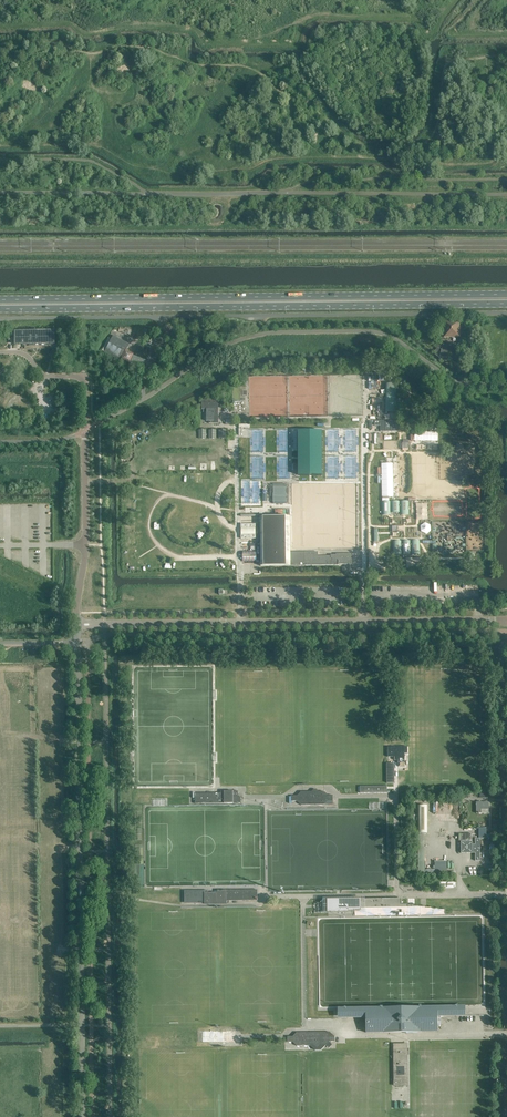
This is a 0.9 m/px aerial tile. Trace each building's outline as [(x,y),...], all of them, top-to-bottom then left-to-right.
[(460,337),(460,321),(444,321),(444,330),(444,336),(444,338),(460,337)] [(472,347),(477,329),(470,327),(465,346),(471,347),(472,347)] [(18,340),(19,340),(19,344),(29,344),(29,347),(54,346),(53,340),(53,335),(53,331),(18,332),(18,336),(18,340)] [(151,345),(154,337),(153,337),(154,335),(151,334),(150,335),(145,345),(151,348),(152,346),(151,345)] [(117,359),(124,345),(128,347),(130,344),(113,335),(111,338),(110,337),(109,338),(102,351),(117,359)] [(440,355),(442,348),(443,345),(443,342),(439,341),(439,345),(437,345),(435,354),(439,358),(440,355)] [(449,358),(451,351),(442,348),(440,355),(449,358)] [(141,370),(145,361),(133,356),(129,365),(141,370)] [(398,384),(393,384),(386,384),(386,412),(390,412),(390,411),(394,411),(394,412),(398,411),(398,384)] [(219,423),(219,401),(219,400),(202,400),(202,401),(202,409),(207,409),(207,421),(209,421),(209,423),(219,423)] [(375,426),(381,426),(381,432),(398,431),(398,421),(375,421),(375,426)] [(250,424),(239,424),(239,428),(239,435),(242,435),(242,428),(250,428),(250,424)] [(322,432),(298,432),(298,476),(322,476),(322,432)] [(383,443),(383,433),(375,433),(375,443),(383,443)] [(394,462),(382,463),(382,496),(394,496),(394,462)] [(263,495),(263,502),(286,502),(286,486),(273,486),(273,495),(263,495)] [(391,501),(382,501),(382,512),(391,512),(391,501)] [(400,512),(400,501),(391,501),(391,512),(400,512)] [(409,501),(400,501),(400,512),(409,512),(409,501)] [(418,501),(419,517),(430,517),(429,501),(418,501)] [(318,556),(318,552),(291,552),(290,516),(260,516),(261,566),(339,565),(339,564),(352,564),(352,553),(336,554),(336,556),(318,556)] [(420,540),(411,540),(411,554),(420,554),(420,540)] [(402,541),(393,541),(393,555),(402,555),(402,541)] [(411,554),(411,544),(402,544),(402,555),(411,554)] [(256,551),(243,551),(243,561),(256,561),(256,551)] [(406,746),(388,746),(388,757),(395,757),(395,760),(398,760),(398,766),(405,766),(405,753),(408,753),(408,746),(406,746)] [(333,801),(333,795),(328,795),(324,791),(319,791),(316,789),(314,789),(312,791),(301,792),(297,795),(292,796),(292,801),(298,801),(301,805),(324,805),(328,801),(333,801)] [(242,803),(242,797),(238,797),(238,791),(224,791),(224,793),(195,793),(195,803),(242,803)] [(489,809),(489,802),(476,802),(476,813),(482,813),(482,809),(489,809)] [(427,833),(427,805),(419,805),(419,833),(427,833)] [(480,861),(480,838),(475,838),(475,844),(473,844),(473,841),(461,841),(461,853),(473,853),(473,851),(475,851),(475,861),(480,861)] [(399,908),(399,898),(392,898),(377,898),(376,898),(344,899),(340,899),(327,899),(327,900),(328,912),(329,912),(349,912),(349,911),(355,911),(355,910),(361,910),(361,908),(399,908)] [(441,1026),(441,1020),(441,1016),(457,1015),(457,1007),(405,1008),(405,1012),(404,1012),(405,1019),(400,1019),(399,1012),(399,1008),(347,1009),(347,1017),(366,1017),(366,1032),(438,1031),(438,1026),(441,1026)] [(335,1041),(335,1036),(330,1036),(326,1032),(297,1032),(293,1036),(288,1036),(288,1042),(293,1042),(297,1046),(311,1045),(316,1050),(321,1050),(330,1041),(335,1041)] [(407,1079),(406,1055),(408,1055),(407,1044),(394,1044),(394,1085),(404,1085),(404,1079),(407,1079)]
